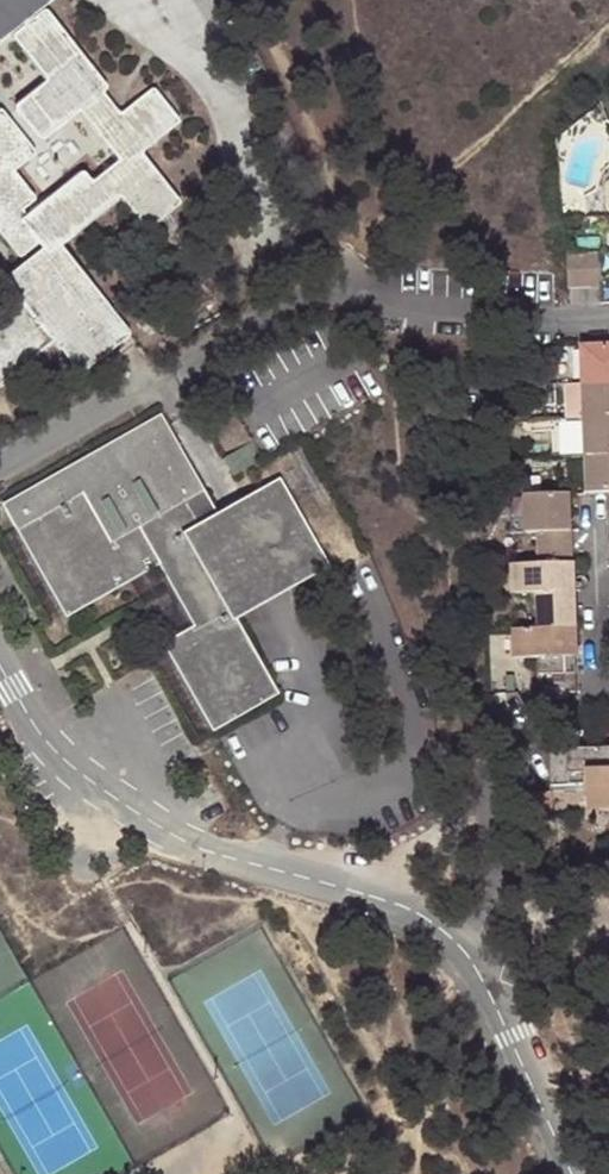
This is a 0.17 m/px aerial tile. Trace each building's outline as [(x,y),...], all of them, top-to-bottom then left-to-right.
[(28,30),(36,23),(33,19),(37,15),(32,9),(43,0),(0,0),(0,35),(12,25),(17,31),(25,25),(28,30)] [(54,345),(57,346),(59,347),(61,348),(83,373),(111,351),(131,335),(64,250),(65,242),(124,198),(151,229),(182,203),(146,157),(145,152),(181,123),(156,92),(150,94),(124,115),(107,95),(108,93),(109,90),(109,87),(108,85),(48,12),(36,23),(28,30),(17,40),(50,83),(24,105),(22,108),(21,110),(22,113),(42,139),(43,140),(45,141),(47,140),(77,116),(80,115),(82,115),(85,116),(119,158),(119,163),(93,183),(88,177),(88,176),(86,175),(83,174),(81,174),(30,215),(26,209),(37,200),(38,195),(11,162),(27,149),(0,117),(0,218),(23,245),(32,240),(37,241),(44,250),(8,282),(24,302),(0,322),(0,387),(54,345)] [(599,253),(582,254),(583,287),(598,286),(601,286),(599,253)] [(568,288),(583,287),(582,254),(565,255),(567,274),(568,288)] [(608,381),(608,344),(580,345),(581,382),(608,381)] [(608,417),(608,381),(581,382),(582,418),(608,417)] [(568,418),(582,418),(581,382),(566,382),(568,418)] [(582,418),(584,455),(608,454),(608,417),(582,418)] [(328,562),(282,484),(251,502),(223,518),(221,519),(166,421),(163,423),(201,490),(114,540),(76,472),(8,512),(68,617),(129,580),(160,564),(200,632),(169,650),(214,728),(279,690),(236,615),(267,597),(295,581),(328,562)] [(201,490),(163,423),(76,472),(114,540),(201,490)] [(235,475),(261,460),(251,443),(225,458),(235,475)] [(608,462),(608,454),(584,455),(584,463),(608,462)] [(608,491),(608,468),(584,469),(585,492),(608,491)] [(544,494),(545,531),(570,531),(580,530),(579,497),(579,492),(544,494)] [(545,531),(544,494),(524,495),(526,532),(539,531),(545,531)] [(573,608),(573,588),(572,579),(572,562),(570,531),(545,531),(546,538),(539,538),(541,564),(512,565),(514,594),(535,594),(537,628),(574,627),(573,608)] [(129,580),(169,650),(200,632),(160,564),(129,580)] [(574,577),(572,579),(573,588),(575,590),(576,591),(578,591),(580,591),(582,590),(584,589),(586,588),(587,586),(588,584),(587,579),(586,578),(584,576),(582,576),(580,575),(578,575),(575,576),(574,577)] [(540,694),(577,692),(575,657),(575,646),(574,627),(537,628),(514,629),(515,660),(538,659),(540,694)] [(587,809),(608,808),(608,748),(567,749),(550,749),(549,749),(551,787),(586,786),(587,809)]
